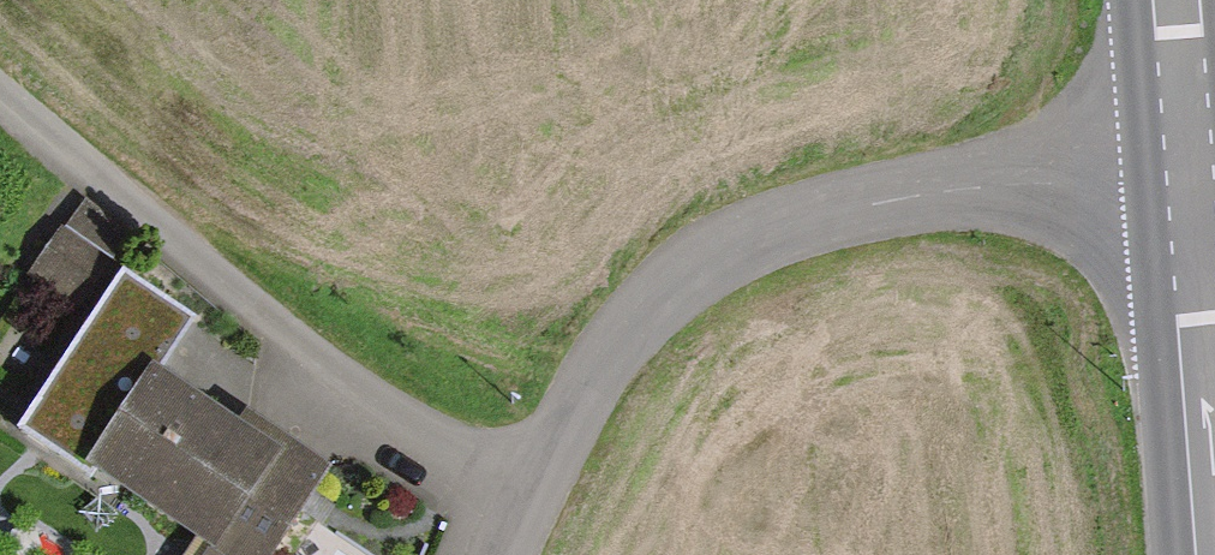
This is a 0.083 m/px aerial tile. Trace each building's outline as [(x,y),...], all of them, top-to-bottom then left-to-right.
[(0,309),(0,317),(52,352),(120,251),(65,213),(0,309)] [(155,381),(95,468),(210,547),(204,554),(270,554),(314,490),(155,381)]
